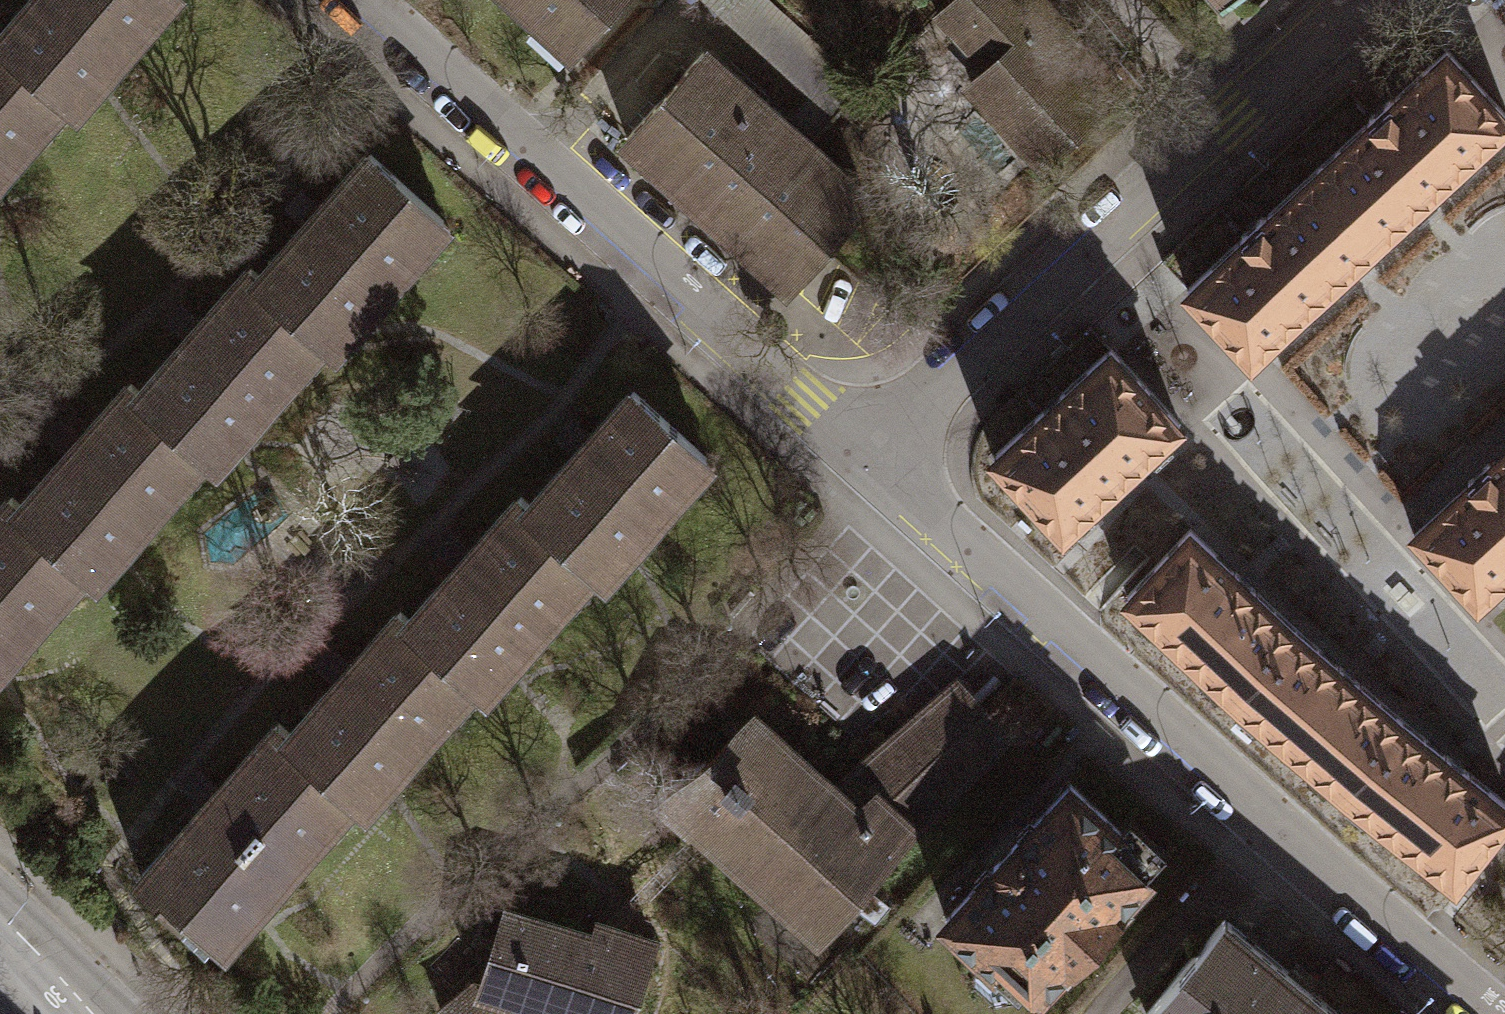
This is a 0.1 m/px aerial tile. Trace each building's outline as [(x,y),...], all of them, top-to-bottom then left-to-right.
[(175,0),(26,0),(0,29),(0,34),(73,98),(82,106),(175,0)] [(573,47),(613,0),(520,0),(573,47)] [(1044,161),(1121,91),(1037,0),(956,0),(942,13),(988,64),(970,80),(1044,161)] [(73,98),(0,34),(0,181),(73,98)] [(1504,124),(1504,116),(1441,46),(1313,163),(1382,237),(1504,124)] [(617,136),(781,286),(860,200),(696,50),(617,136)] [(337,350),(451,225),(368,150),(254,275),(328,342),(337,350)] [(1254,354),(1382,237),(1313,163),(1185,280),(1254,354)] [(216,464),(328,342),(254,275),(244,265),(132,387),(209,458),(216,464)] [(989,454),(1062,532),(1181,422),(1108,344),(989,454)] [(100,578),(209,458),(132,387),(122,378),(12,498),(91,570),(100,578)] [(606,576),(707,467),(624,392),(524,501),(598,568),(606,576)] [(1504,582),(1504,446),(1412,533),(1479,606),(1504,582)] [(91,570),(12,498),(4,490),(0,494),(0,669),(91,570)] [(486,691),(598,568),(524,501),(513,491),(401,614),(479,685),(486,691)] [(1122,594),(1231,693),(1292,626),(1187,528),(1122,594)] [(369,804),(479,685),(401,614),(391,605),(282,724),(361,797),(369,804)] [(1231,693),(1343,789),(1400,717),(1292,626),(1231,693)] [(656,789),(813,928),(842,897),(866,918),(880,902),(856,880),(906,823),(1000,733),(969,703),(944,726),(924,707),(826,790),(742,716),(656,789)] [(229,940),(361,797),(282,724),(274,717),(142,860),(229,940)] [(1453,877),(1504,813),(1504,802),(1400,717),(1343,789),(1453,877)] [(1072,779),(941,917),(1015,987),(1028,973),(1040,984),(1144,874),(1131,862),(1145,847),(1072,779)] [(540,1013),(635,1013),(662,931),(599,910),(594,924),(508,895),(476,992),(540,1013)] [(1223,920),(1145,1013),(1338,1013),(1223,920)]
